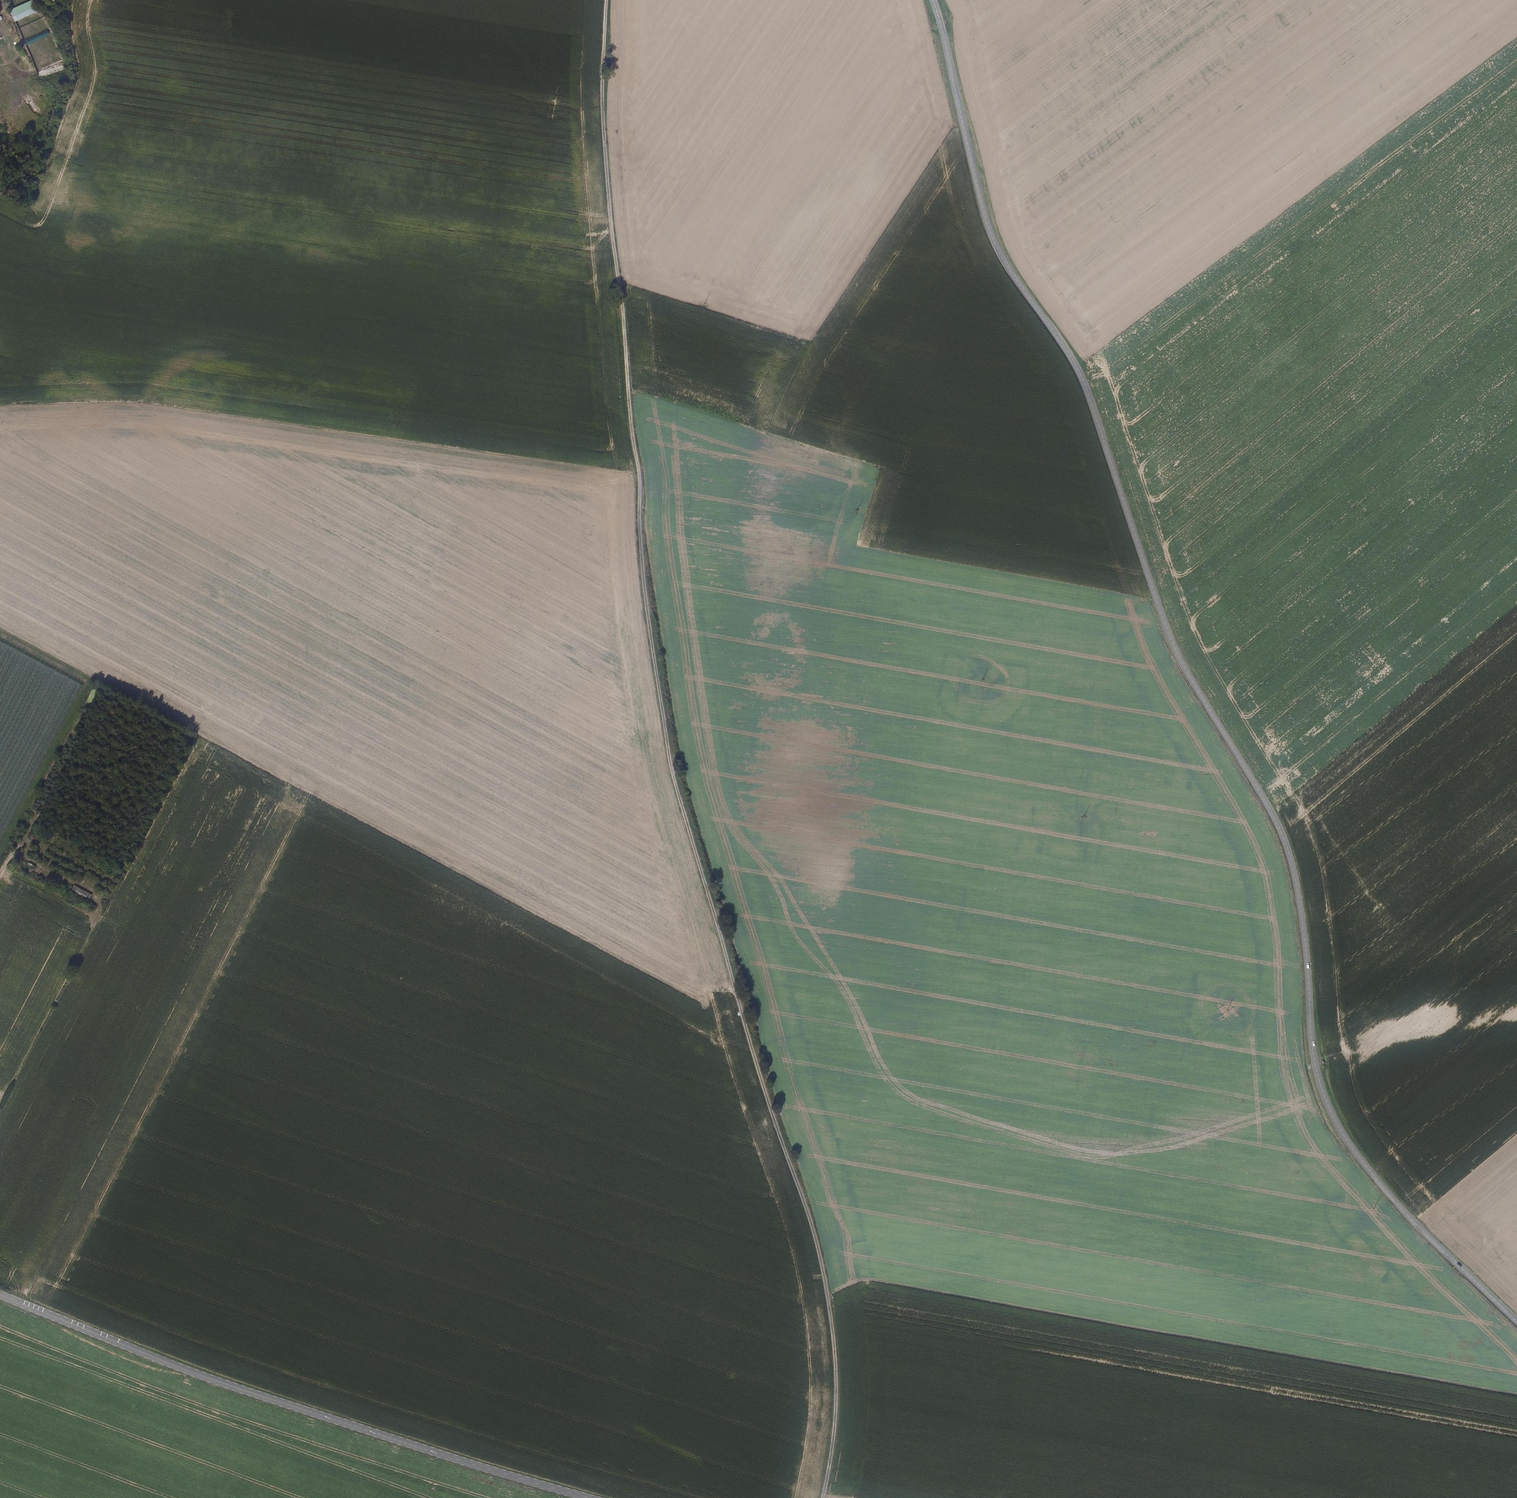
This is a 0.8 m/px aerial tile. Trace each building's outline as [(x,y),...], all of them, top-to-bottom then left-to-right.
[(14,21),(38,11),(33,0),(30,0),(9,9),(14,21)] [(88,901),(92,895),(74,886),(71,892),(88,901)]
